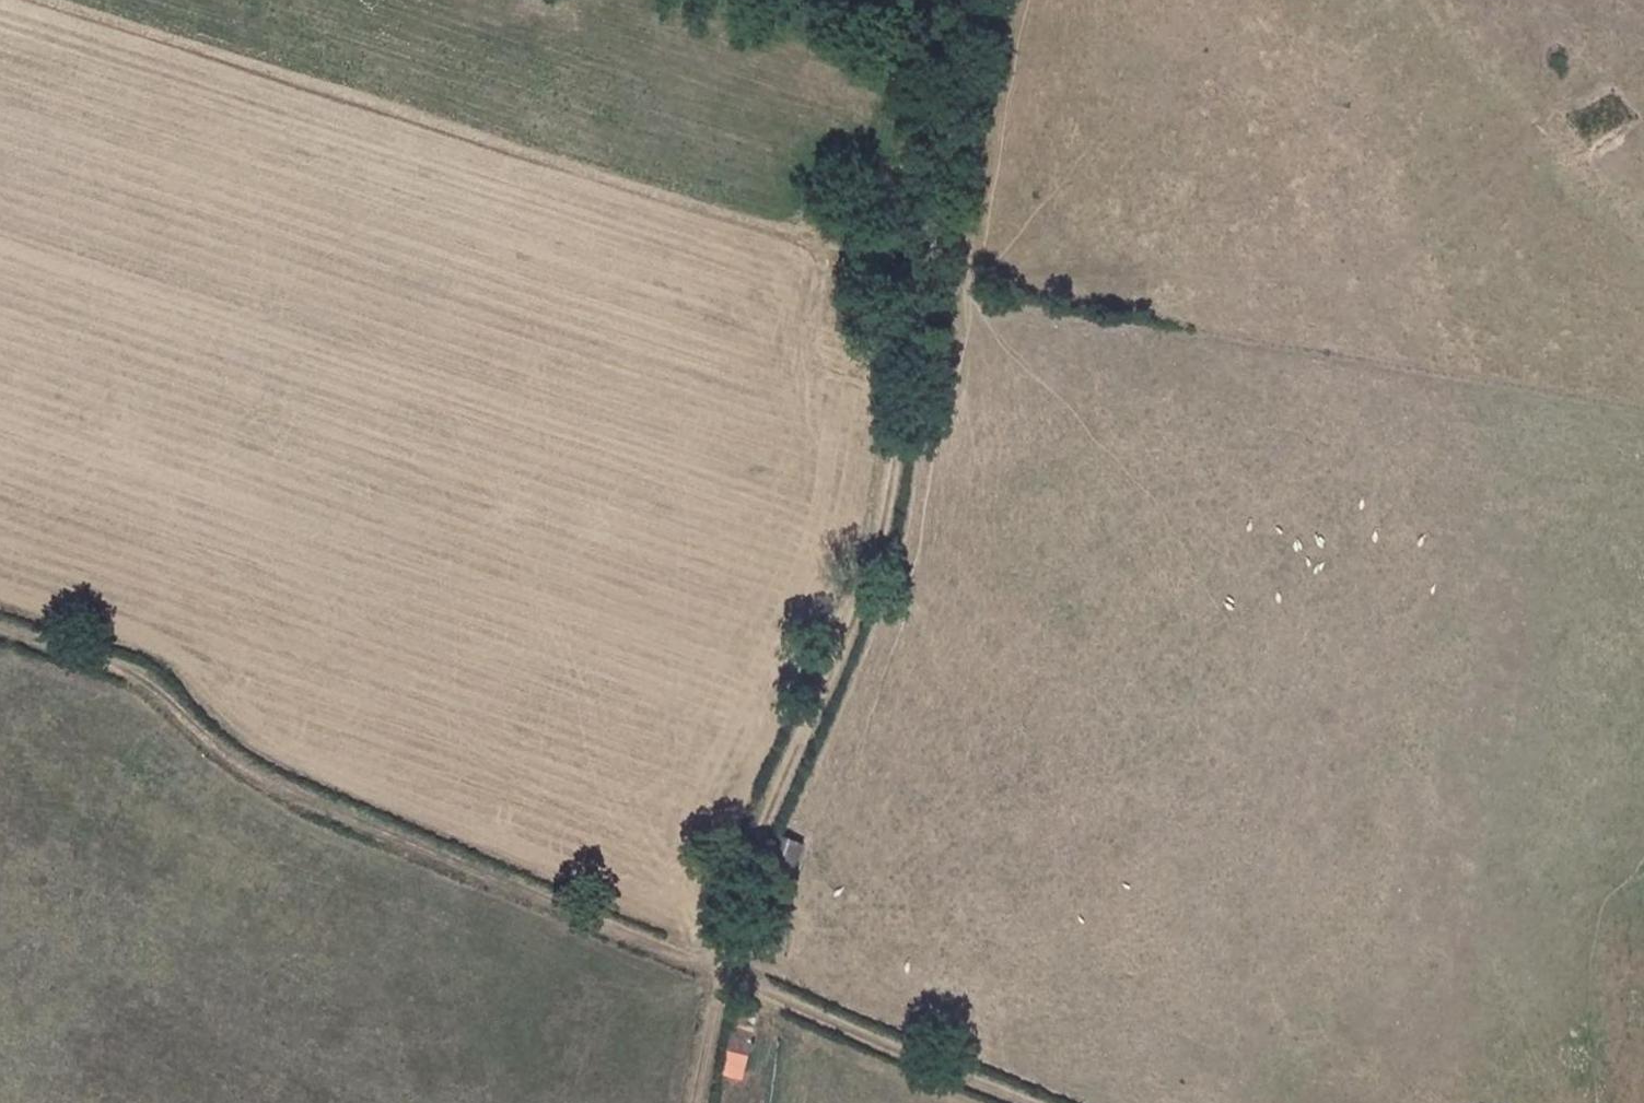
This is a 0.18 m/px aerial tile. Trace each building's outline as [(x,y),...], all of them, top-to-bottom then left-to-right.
[(784,838),(774,867),(797,875),(807,846),(784,838)]
